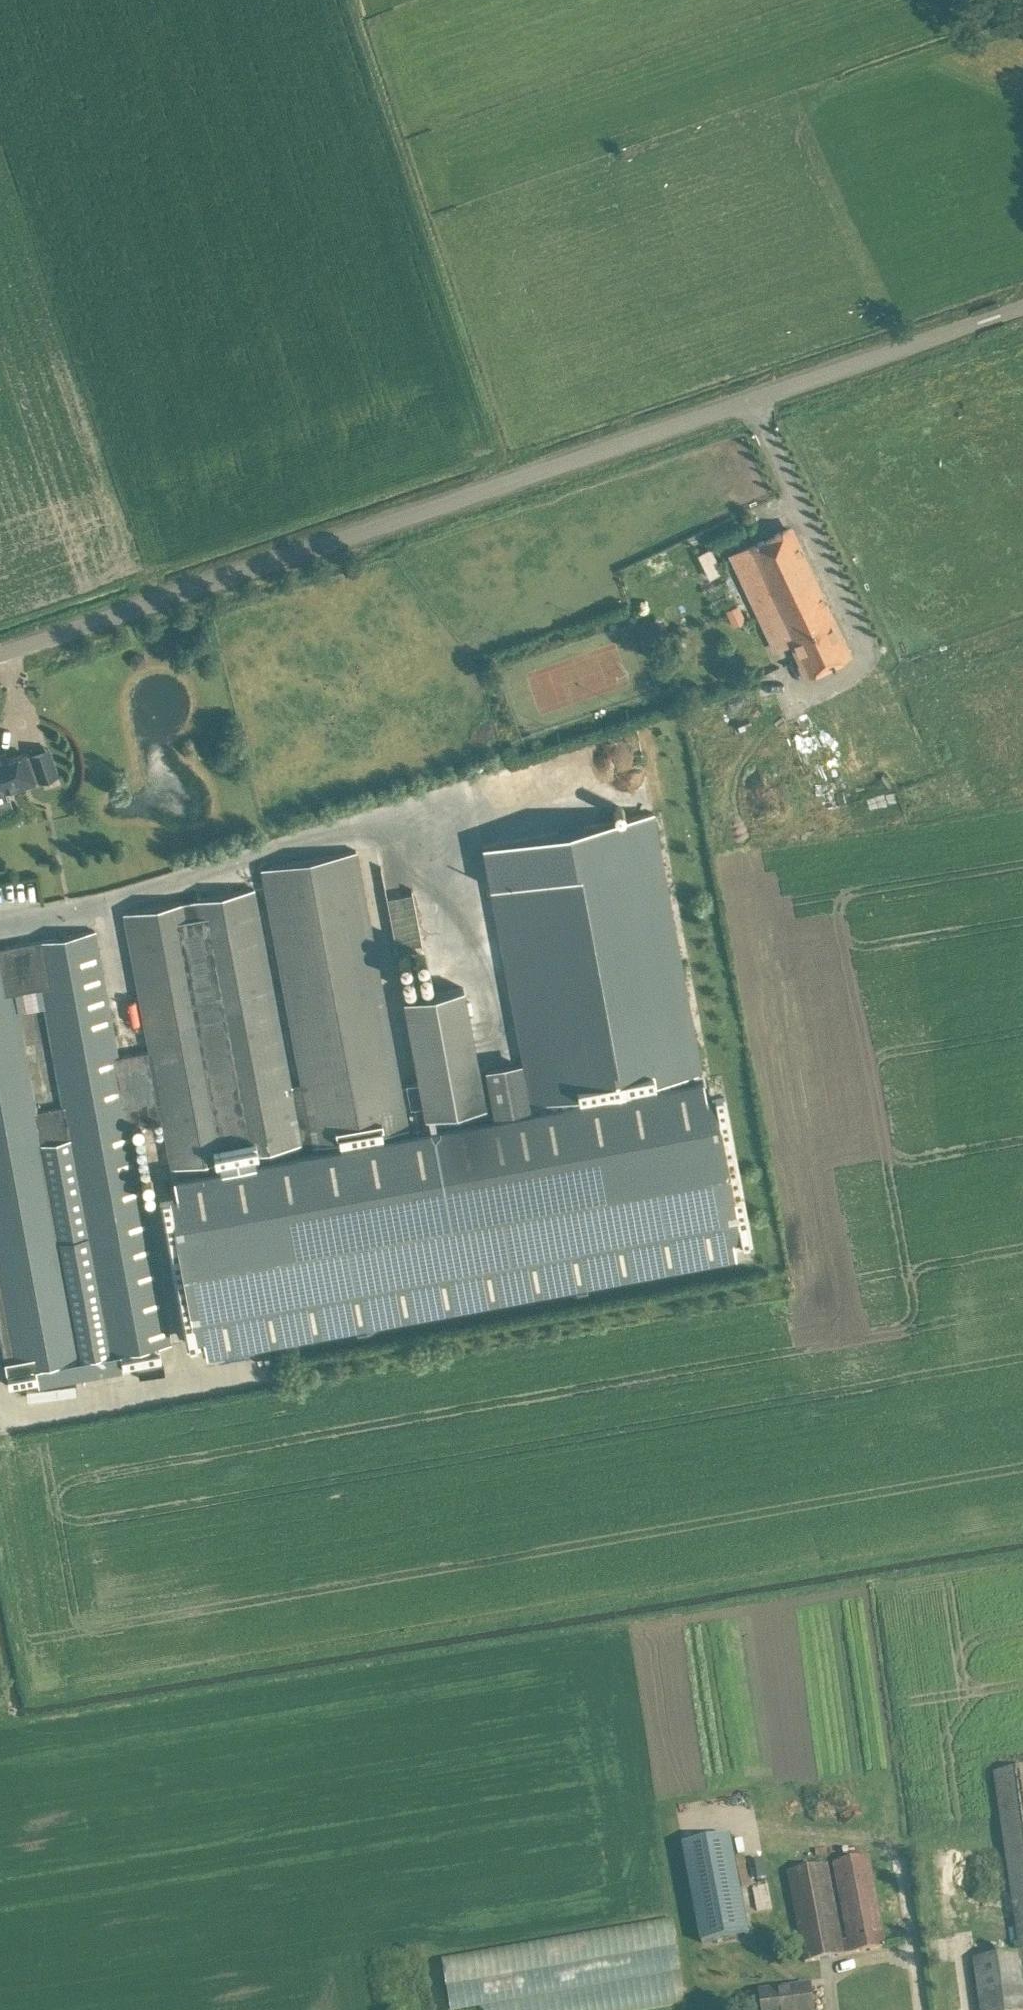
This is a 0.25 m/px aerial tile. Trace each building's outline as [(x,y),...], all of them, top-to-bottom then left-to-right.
[(848,652),(789,527),(732,555),(771,637),(788,629),(808,671),(848,652)] [(133,652),(128,660),(134,667),(143,662),(141,653),(133,652)] [(25,752),(8,757),(7,753),(0,755),(0,790),(16,784),(18,788),(35,782),(25,752)] [(176,1190),(160,1193),(187,1337),(203,1334),(206,1351),(736,1252),(733,1236),(749,1232),(722,1087),(706,1091),(703,1077),(653,811),(483,842),(533,1109),(525,1110),(524,1103),(525,1103),(525,1102),(508,1105),(508,1106),(506,1106),(508,1114),(315,1150),(302,1152),(174,1176),(176,1190)] [(148,1050),(118,1056),(95,929),(0,946),(0,1278),(16,1369),(122,1350),(125,1363),(148,1359),(145,1346),(169,1342),(130,1122),(161,1117),(170,1165),(302,1142),(293,1093),(303,1091),(307,1117),(312,1145),(407,1127),(402,1100),(357,851),(261,868),(300,1083),(291,1085),(255,888),(123,912),(148,1050)] [(417,891),(396,892),(399,942),(420,941),(417,891)] [(412,1106),(424,1104),(426,1113),(485,1102),(463,986),(404,997),(419,1080),(407,1082),(412,1106)] [(995,1774),(1021,1953),(974,1960),(981,2009),(1022,2009),(1022,1770),(995,1774)] [(732,1838),(685,1847),(704,1946),(751,1937),(732,1838)] [(851,1954),(886,1947),(869,1856),(834,1863),(848,1939),(851,1954)] [(843,1940),(828,1864),(789,1872),(806,1963),(851,1954),(848,1939),(843,1940)] [(688,2006),(676,1920),(443,1953),(448,1988),(451,1988),(454,2009),(657,2009),(688,2006)] [(811,1986),(761,1993),(763,2005),(764,2009),(814,2009),(811,1986)]
